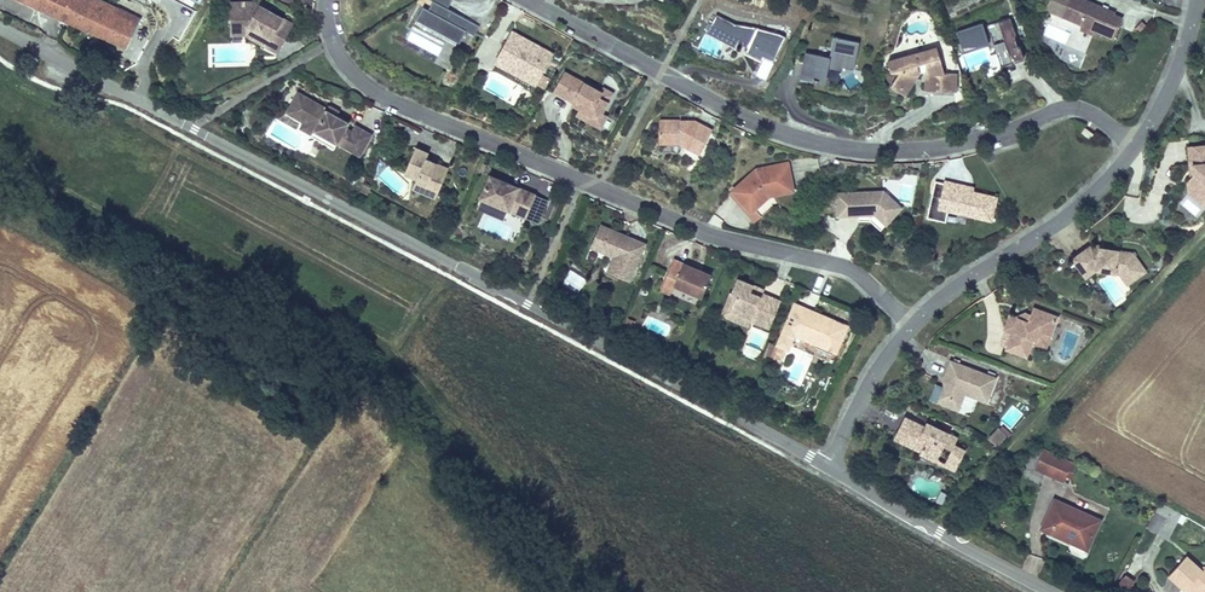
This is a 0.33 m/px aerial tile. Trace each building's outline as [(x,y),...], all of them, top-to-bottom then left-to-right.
[(64,20),(73,0),(21,0),(64,20)] [(64,20),(125,48),(139,17),(102,0),(73,0),(64,20)] [(276,50),(292,21),(269,9),(255,2),(252,0),(229,0),(229,33),(244,33),(276,50)] [(259,0),(256,0),(255,2),(269,9),(270,6),(259,0)] [(442,0),(422,0),(425,1),(440,9),(444,1),(442,0)] [(1114,14),(1115,11),(1088,0),(1048,0),(1044,8),(1114,37),(1122,17),(1114,14)] [(440,9),(425,1),(420,10),(415,8),(408,21),(452,43),(458,31),(466,36),(472,26),(440,9)] [(775,60),(787,38),(781,34),(764,30),(739,22),(738,24),(719,13),(709,30),(736,46),(740,40),(749,46),(746,51),(761,60),(764,54),(775,60)] [(985,40),(982,32),(986,30),(997,63),(1009,59),(1008,57),(1020,53),(1016,42),(1014,43),(1008,23),(1010,23),(1007,14),(954,31),(955,31),(955,32),(955,33),(960,48),(985,40)] [(528,45),(505,33),(502,38),(525,51),(528,45)] [(533,76),(545,54),(528,45),(525,51),(502,38),(488,64),(512,76),(517,67),(533,76)] [(824,85),(827,70),(840,72),(841,69),(853,71),(858,43),(832,38),(828,58),(804,54),(799,80),(824,85)] [(944,73),(937,48),(926,52),(926,62),(917,65),(914,56),(888,64),(891,74),(899,71),(892,86),(907,93),(916,75),(926,74),(926,91),(957,91),(956,73),(944,73)] [(770,70),(775,60),(764,54),(761,60),(759,64),(770,70)] [(529,85),(533,76),(517,67),(512,76),(529,85)] [(557,72),(547,92),(567,102),(575,106),(573,109),(586,116),(595,113),(601,101),(592,96),(595,92),(557,72)] [(347,123),(350,119),(325,104),(326,102),(299,87),(289,104),(297,109),(295,113),(303,118),(300,124),(312,131),(315,126),(338,139),(360,152),(373,130),(356,120),(353,126),(347,123)] [(601,101),(606,92),(597,88),(595,92),(592,96),(601,101)] [(297,109),(289,104),(286,108),(295,113),(297,109)] [(594,127),(600,116),(595,113),(586,116),(573,109),(570,115),(594,127)] [(700,152),(712,130),(694,121),(659,119),(658,141),(679,142),(700,152)] [(338,139),(315,126),(312,131),(335,144),(338,139)] [(1085,127),(1081,133),(1088,138),(1092,133),(1085,127)] [(679,152),(679,142),(658,141),(658,151),(679,152)] [(442,189),(452,166),(440,161),(435,159),(436,156),(432,154),(434,151),(419,145),(408,171),(420,176),(419,179),(442,189)] [(1188,147),(1189,165),(1192,165),(1193,174),(1190,178),(1188,181),(1196,187),(1204,193),(1204,145),(1188,147)] [(796,193),(794,169),(763,171),(736,189),(752,212),(756,210),(772,199),(772,195),(796,193)] [(530,215),(540,192),(510,180),(509,182),(505,180),(506,178),(494,173),(484,196),(530,215)] [(367,189),(370,182),(363,179),(360,186),(367,189)] [(442,189),(419,179),(417,186),(439,196),(442,189)] [(992,222),(999,196),(973,190),(955,186),(956,182),(944,180),(943,183),(937,209),(948,211),(992,222)] [(943,183),(935,181),(926,217),(945,222),(948,211),(937,209),(943,183)] [(1196,187),(1192,193),(1204,203),(1204,193),(1196,187)] [(752,212),(736,189),(733,192),(755,223),(762,218),(756,210),(752,212)] [(883,191),(835,192),(836,218),(869,216),(874,216),(885,226),(886,227),(903,208),(883,191)] [(885,226),(874,216),(869,216),(870,221),(880,231),(885,226)] [(629,278),(645,241),(627,233),(625,238),(621,236),(622,234),(617,229),(600,222),(591,244),(613,254),(607,269),(629,278)] [(625,238),(627,233),(617,229),(622,234),(621,236),(625,238)] [(1135,262),(1127,252),(1085,246),(1067,258),(1081,277),(1091,269),(1110,272),(1110,267),(1125,270),(1135,262)] [(701,294),(710,272),(672,256),(663,278),(673,283),(701,294)] [(1122,283),(1140,269),(1135,262),(1125,270),(1110,267),(1110,272),(1114,273),(1122,283)] [(768,325),(780,298),(762,290),(763,287),(759,285),(758,287),(752,285),(753,282),(736,275),(724,304),(738,310),(735,317),(748,323),(750,317),(768,325)] [(669,291),(673,283),(663,278),(659,287),(669,291)] [(735,317),(738,310),(724,304),(721,311),(735,317)] [(836,351),(846,328),(815,314),(817,310),(805,305),(793,332),(836,351)] [(1049,336),(1056,318),(1031,309),(1028,316),(1024,314),(1021,322),(1008,317),(1003,331),(1011,334),(1006,350),(1025,357),(1030,344),(1033,345),(1036,336),(1042,334),(1049,336)] [(848,324),(817,310),(815,314),(846,328),(848,324)] [(1044,349),(1049,336),(1042,334),(1036,336),(1033,345),(1044,349)] [(770,356),(776,342),(770,339),(764,354),(770,356)] [(781,361),(785,347),(776,345),(772,358),(781,361)] [(989,404),(999,381),(954,363),(946,380),(950,382),(941,404),(960,412),(967,396),(989,404)] [(936,400),(940,386),(934,384),(930,398),(936,400)] [(956,447),(959,440),(939,430),(937,434),(925,429),(907,420),(897,441),(922,453),(921,455),(938,463),(945,448),(953,451),(950,457),(961,463),(967,452),(956,447)] [(1001,423),(987,436),(996,446),(1010,433),(1001,423)] [(937,434),(939,430),(927,424),(925,429),(937,434)] [(1040,479),(1045,471),(1036,466),(1045,448),(1041,446),(1021,469),(1040,479)] [(1036,466),(1045,471),(1064,480),(1071,468),(1075,470),(1078,462),(1045,446),(1045,448),(1036,466)] [(957,472),(961,463),(950,457),(945,466),(957,472)] [(1098,516),(1053,497),(1041,526),(1086,545),(1098,516)] [(1154,508),(1144,524),(1155,531),(1164,514),(1154,508)] [(1201,568),(1185,554),(1166,575),(1182,590),(1184,587),(1187,583),(1197,591),(1204,591),(1204,566),(1201,568)] [(1184,587),(1190,591),(1197,591),(1187,583),(1184,587)]
